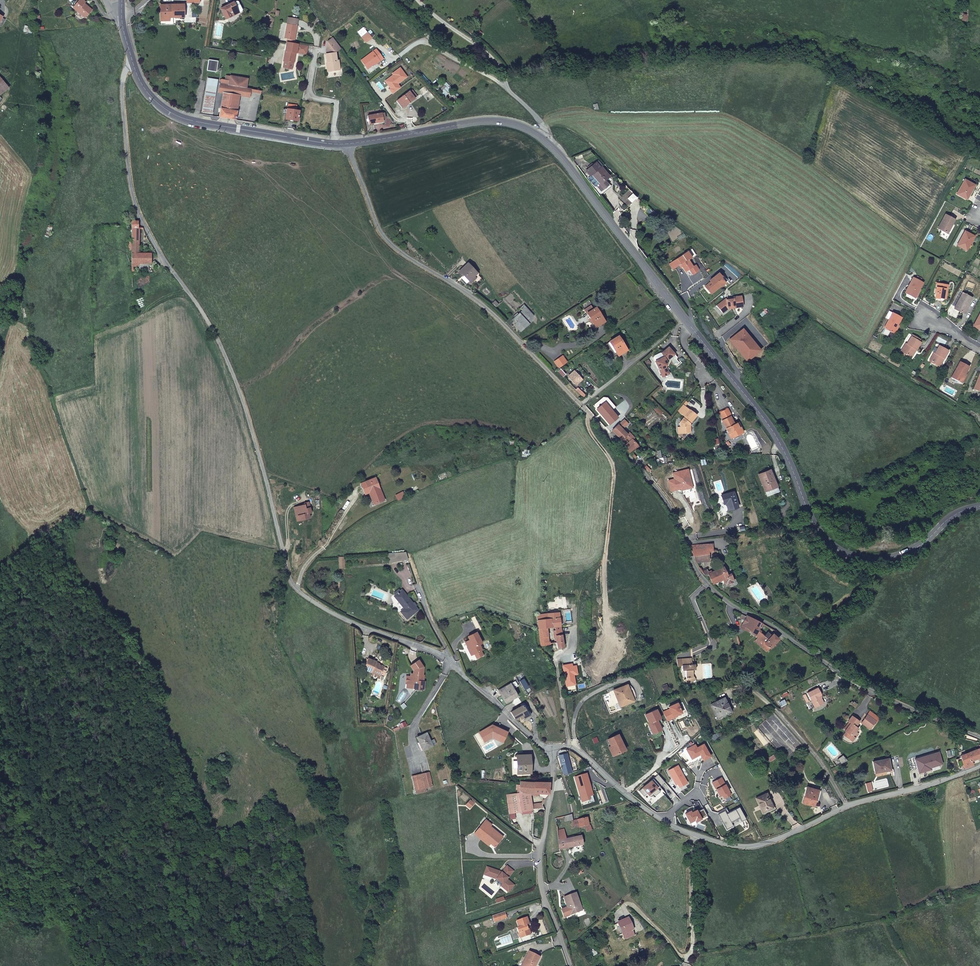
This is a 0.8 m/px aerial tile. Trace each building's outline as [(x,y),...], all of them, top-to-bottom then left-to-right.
[(73,9),(84,18),(91,11),(84,4),(86,3),(82,0),(81,0),(73,9)] [(230,15),(237,11),(238,13),(239,14),(243,12),(237,1),(233,3),(232,2),(221,8),(227,19),(231,17),(230,15)] [(172,17),(184,17),(184,4),(161,4),(161,14),(161,20),(169,20),(170,17),(169,14),(170,13),(172,13),(172,14),(172,17)] [(288,37),(287,41),(294,42),(299,19),(289,17),(285,37),(288,37)] [(369,31),(363,35),(366,41),(373,37),(369,31)] [(335,52),(341,48),(340,47),(333,37),(328,41),(335,41),(336,44),(335,51),(335,52)] [(287,41),(284,60),(294,62),(295,52),(297,52),(298,43),(294,42),(287,41)] [(335,41),(328,41),(327,48),(328,53),(327,53),(328,65),(327,65),(328,71),(336,70),(336,65),(340,65),(339,59),(337,59),(335,52),(335,51),(336,44),(335,41)] [(376,48),(361,59),(367,68),(379,59),(380,60),(383,58),(376,48)] [(210,59),(208,70),(217,72),(219,60),(210,59)] [(400,87),(397,83),(407,76),(400,67),(393,73),(394,74),(385,80),(391,87),(390,88),(393,93),(400,87)] [(8,87),(0,77),(0,94),(8,87)] [(212,113),(218,80),(208,78),(203,112),(212,113)] [(251,97),(252,88),(233,85),(221,82),(220,92),(224,92),(240,95),(251,97)] [(410,91),(398,101),(402,107),(415,98),(410,91)] [(220,116),(236,119),(240,95),(224,92),(220,116)] [(287,109),(286,118),(298,120),(299,110),(296,110),(297,105),(293,104),(292,109),(287,109)] [(383,112),(368,115),(370,123),(383,121),(382,118),(384,118),(383,112)] [(585,171),(590,176),(591,175),(603,190),(609,185),(604,180),(609,176),(601,166),(599,167),(595,162),(585,171)] [(971,191),(974,185),(964,180),(956,194),(966,199),(970,191),(971,191)] [(952,226),(954,220),(945,215),(937,229),(948,235),(953,226),(952,226)] [(150,253),(155,253),(154,251),(150,245),(139,245),(139,230),(137,230),(138,223),(132,223),(132,229),(132,240),(128,241),(128,250),(132,251),(132,273),(135,273),(135,270),(139,270),(139,264),(148,264),(150,264),(150,253)] [(965,251),(973,236),(964,231),(956,246),(965,251)] [(692,257),(688,251),(672,261),(675,268),(680,264),(685,271),(688,269),(692,274),(697,271),(697,269),(694,265),(692,266),(687,260),(692,257)] [(470,280),(477,273),(468,263),(459,272),(463,275),(464,273),(470,280)] [(148,272),(148,264),(139,264),(139,270),(139,272),(148,272)] [(711,284),(709,286),(713,291),(722,284),(723,284),(725,283),(720,277),(721,276),(718,273),(709,280),(710,281),(711,282),(711,284)] [(914,298),(922,283),(913,278),(904,293),(914,298)] [(705,286),(710,293),(713,291),(709,286),(711,284),(711,282),(710,281),(705,286)] [(943,292),(946,292),(947,286),(936,284),(934,298),(941,299),(943,292)] [(963,314),(971,298),(962,293),(953,309),(963,314)] [(726,299),(717,306),(722,312),(728,308),(735,306),(735,309),(743,308),(741,297),(733,298),(733,299),(727,300),(726,299)] [(592,309),(590,305),(584,309),(595,325),(603,320),(594,307),(592,309)] [(530,323),(520,313),(516,318),(525,328),(530,323)] [(892,333),(900,318),(891,313),(883,329),(880,333),(891,339),(893,334),(892,333)] [(755,350),(744,359),(747,362),(760,351),(743,330),(740,332),(755,350)] [(740,332),(730,340),(744,359),(755,350),(740,332)] [(626,348),(618,336),(610,342),(618,354),(626,348)] [(913,349),(916,350),(920,343),(910,337),(907,344),(905,343),(901,350),(909,356),(913,349)] [(939,366),(947,351),(938,346),(930,361),(939,366)] [(669,347),(665,350),(671,357),(675,354),(669,347)] [(671,357),(665,350),(661,352),(663,356),(654,360),(662,376),(668,373),(665,367),(667,364),(666,361),(671,357)] [(562,356),(554,361),(559,368),(566,362),(562,356)] [(960,383),(969,367),(959,362),(951,378),(960,383)] [(573,370),(568,376),(576,384),(581,379),(573,370)] [(594,405),(598,409),(606,403),(612,410),(615,408),(607,398),(603,398),(594,405)] [(688,422),(695,414),(690,409),(689,410),(685,406),(688,402),(686,400),(678,410),(684,415),(678,421),(679,427),(680,433),(690,432),(688,422)] [(612,410),(606,403),(598,409),(609,423),(617,416),(612,410)] [(737,429),(734,423),(732,424),(728,417),(730,416),(727,408),(718,412),(722,420),(720,420),(720,421),(729,439),(742,433),(740,428),(737,429)] [(621,438),(626,444),(622,447),(628,452),(632,449),(634,451),(637,447),(631,440),(632,438),(627,433),(625,434),(621,429),(626,424),(623,419),(612,430),(620,439),(621,438)] [(687,469),(672,472),(673,478),(668,480),(670,490),(678,489),(677,486),(679,486),(680,490),(687,488),(686,482),(690,482),(687,469)] [(757,474),(763,491),(775,487),(769,470),(768,470),(757,474)] [(382,495),(380,491),(377,492),(376,488),(378,487),(374,477),(371,478),(363,482),(359,483),(362,489),(365,487),(368,486),(370,491),(372,494),(369,495),(373,504),(375,503),(381,500),(379,497),(382,495)] [(368,492),(369,495),(372,494),(370,491),(368,486),(365,487),(362,489),(364,494),(368,492)] [(728,510),(737,507),(732,491),(721,495),(723,503),(726,503),(728,510)] [(295,509),(298,522),(310,519),(308,514),(310,514),(308,505),(308,504),(303,505),(304,506),(303,506),(294,508),(295,509)] [(711,544),(690,546),(692,554),(695,562),(707,561),(706,552),(711,551),(711,544)] [(404,552),(390,553),(392,562),(406,560),(404,552)] [(709,576),(712,583),(721,579),(723,582),(724,582),(725,585),(732,581),(729,574),(726,576),(723,567),(708,574),(709,576)] [(394,596),(403,609),(400,612),(406,620),(418,610),(402,590),(400,591),(394,596)] [(557,648),(563,647),(558,613),(547,614),(548,619),(538,621),(539,630),(542,645),(544,646),(544,649),(550,649),(547,628),(555,627),(555,635),(555,636),(557,648)] [(760,623),(746,616),(741,624),(748,629),(755,636),(756,636),(759,628),(758,627),(760,623)] [(759,628),(756,636),(757,638),(760,640),(769,648),(778,640),(772,634),(769,636),(767,634),(765,636),(759,631),(760,629),(759,628)] [(482,644),(477,633),(469,637),(470,640),(466,642),(468,647),(470,646),(474,655),(475,654),(481,651),(482,650),(480,645),(482,644)] [(760,640),(757,643),(766,652),(769,648),(760,640)] [(692,659),(683,659),(683,666),(682,666),(683,671),(686,671),(687,679),(684,681),(687,686),(695,681),(694,678),(693,671),(696,670),(696,665),(693,665),(692,659)] [(366,671),(374,675),(375,674),(383,678),(383,677),(386,679),(387,678),(388,676),(387,676),(389,672),(388,671),(386,670),(378,667),(379,665),(371,661),(366,671)] [(422,681),(423,668),(420,661),(411,666),(414,671),(413,675),(411,675),(410,677),(406,677),(406,684),(414,685),(414,689),(424,689),(425,681),(422,681)] [(529,687),(523,679),(520,682),(524,690),(529,687)] [(517,697),(510,684),(498,690),(507,705),(512,702),(511,700),(517,697)] [(627,685),(614,690),(620,706),(633,701),(634,698),(634,696),(633,693),(631,690),(629,687),(627,685)] [(814,709),(823,705),(819,698),(821,697),(817,689),(807,695),(811,702),(814,709)] [(730,712),(723,698),(710,705),(717,719),(730,712)] [(663,712),(667,721),(674,718),(674,717),(677,716),(682,713),(678,703),(669,707),(670,709),(663,712)] [(528,716),(523,706),(511,712),(515,720),(521,717),(522,720),(528,716)] [(649,726),(653,734),(662,730),(659,725),(663,723),(657,710),(645,715),(650,724),(651,726),(649,726)] [(867,715),(864,720),(869,723),(867,727),(870,729),(875,721),(876,722),(879,718),(874,715),(872,718),(867,715)] [(843,736),(852,742),(854,739),(855,739),(858,734),(856,732),(858,729),(855,728),(859,723),(854,719),(851,717),(848,723),(850,724),(845,732),(846,732),(843,736)] [(492,726),(479,733),(484,742),(496,735),(498,740),(503,742),(507,733),(492,726)] [(432,745),(426,733),(416,738),(423,750),(432,745)] [(619,734),(609,739),(611,745),(612,746),(613,745),(617,754),(626,750),(619,734)] [(695,745),(686,750),(692,759),(700,755),(703,761),(710,757),(704,745),(697,748),(695,745)] [(959,757),(959,758),(956,760),(959,768),(963,767),(963,769),(973,766),(971,761),(979,758),(979,748),(959,757)] [(938,752),(914,760),(918,772),(928,769),(927,767),(941,763),(938,752)] [(529,755),(517,755),(517,774),(530,773),(529,755)] [(559,757),(563,774),(571,772),(566,755),(559,757)] [(839,759),(842,763),(848,761),(843,755),(839,759)] [(890,771),(888,759),(873,762),(875,773),(890,771)] [(928,769),(918,772),(919,774),(930,770),(929,769),(942,764),(941,763),(927,767),(928,769)] [(677,766),(668,771),(676,785),(677,784),(679,787),(687,783),(677,766)] [(431,786),(428,773),(411,777),(415,790),(431,786)] [(585,774),(574,778),(582,802),(589,800),(588,797),(592,796),(585,774)] [(639,791),(644,797),(647,794),(650,797),(654,794),(655,796),(660,792),(657,788),(659,786),(660,787),(665,783),(658,775),(639,791)] [(722,777),(712,783),(719,797),(722,795),(724,799),(731,795),(722,777)] [(548,790),(548,783),(519,782),(518,794),(527,793),(530,793),(547,793),(548,790)] [(813,806),(818,791),(807,788),(802,802),(813,806)] [(531,810),(527,793),(518,794),(520,807),(516,809),(518,813),(531,810)] [(520,807),(518,794),(505,797),(509,815),(518,813),(516,809),(520,807)] [(773,808),(766,794),(756,798),(762,813),(773,808)] [(725,808),(717,813),(726,830),(733,826),(730,822),(739,818),(741,822),(745,820),(738,808),(728,813),(725,808)] [(690,811),(685,814),(689,823),(694,820),(695,822),(707,816),(703,809),(696,812),(696,810),(693,812),(691,813),(690,811)] [(587,832),(592,831),(590,825),(589,826),(587,818),(577,820),(572,821),(573,828),(578,827),(579,828),(586,827),(587,832)] [(492,824),(486,819),(474,833),(480,837),(482,835),(491,842),(495,845),(503,836),(490,825),(492,824)] [(582,845),(580,837),(565,839),(563,830),(557,830),(559,850),(582,845)] [(491,842),(482,835),(480,837),(489,845),(491,842)] [(508,866),(503,872),(501,874),(499,873),(499,871),(490,868),(488,876),(496,879),(497,879),(503,884),(502,886),(509,892),(515,885),(508,879),(514,871),(508,866)] [(580,905),(576,893),(564,897),(568,907),(569,909),(567,910),(566,907),(562,909),(565,916),(571,914),(581,910),(579,905),(580,905)] [(495,924),(503,921),(501,914),(493,917),(495,924)] [(517,923),(518,929),(517,929),(520,939),(531,936),(530,930),(528,931),(526,927),(529,926),(527,919),(517,923)] [(634,935),(627,919),(618,923),(625,939),(634,935)] [(534,965),(539,957),(528,952),(520,965),(534,965)]
